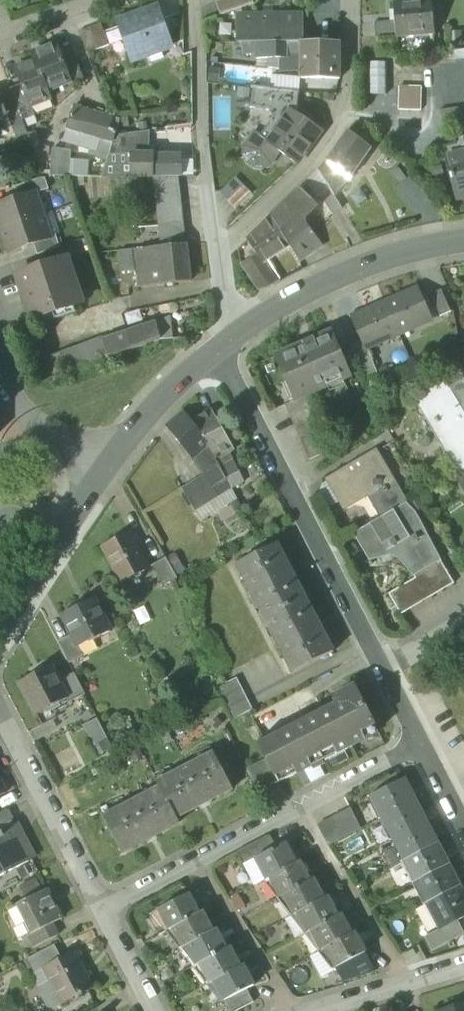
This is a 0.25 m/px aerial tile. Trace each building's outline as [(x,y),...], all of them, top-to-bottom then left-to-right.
[(253,0),(221,0),(216,2),(220,15),(254,3),(253,0)] [(395,19),(396,37),(435,34),(432,1),(394,4),(395,19)] [(133,59),(149,54),(161,49),(170,46),(157,9),(120,22),(133,59)] [(243,44),(257,44),(288,43),(301,43),(302,43),(302,14),(237,15),(238,44),(243,44)] [(374,39),(396,37),(395,19),(373,21),(374,39)] [(79,33),(87,54),(109,46),(101,24),(79,33)] [(462,31),(449,32),(450,47),(463,47),(462,31)] [(257,59),(270,59),(279,59),(288,58),(288,43),(257,44),(257,53),(257,59)] [(288,43),(288,58),(301,57),(301,43),(288,43)] [(340,44),(302,43),(301,43),(301,57),(301,72),(301,79),(340,80),(340,44)] [(33,53),(36,61),(48,91),(69,83),(70,82),(63,63),(56,44),(33,53)] [(257,44),(243,44),(243,55),(257,53),(257,44)] [(164,57),(161,49),(149,54),(151,62),(164,57)] [(455,60),(463,59),(463,49),(454,50),(455,60)] [(279,59),(279,69),(279,74),(301,72),(301,57),(288,58),(279,59)] [(69,83),(71,88),(80,84),(82,83),(83,81),(84,79),(76,59),(63,63),(70,82),(69,83)] [(279,69),(279,59),(270,59),(269,68),(273,69),(279,69)] [(50,98),(48,91),(36,61),(15,69),(21,85),(30,106),(31,106),(50,98)] [(387,62),(370,62),(371,95),(388,95),(387,62)] [(272,75),(271,90),(299,93),(301,78),(272,75)] [(10,89),(11,90),(21,116),(33,112),(31,106),(30,106),(21,85),(10,89)] [(422,88),(399,87),(398,110),(422,111),(422,88)] [(299,93),(271,90),(254,88),(252,99),(250,108),(268,111),(274,117),(282,105),(289,110),(296,115),(299,93)] [(21,116),(11,90),(0,94),(0,95),(9,120),(21,116)] [(11,125),(9,120),(0,95),(0,129),(11,125)] [(259,138),(266,143),(289,110),(282,105),(274,117),(261,136),(259,138)] [(95,157),(107,160),(108,155),(112,143),(115,136),(116,132),(120,120),(76,106),(63,142),(96,152),(95,157)] [(463,120),(461,107),(440,111),(441,123),(463,120)] [(296,115),(289,110),(266,143),(280,152),(298,164),(322,131),(307,122),(298,116),(296,115)] [(302,111),(298,116),(307,122),(311,116),(302,111)] [(9,120),(11,125),(17,139),(28,135),(21,116),(9,120)] [(108,155),(132,155),(149,155),(150,131),(115,136),(112,143),(108,155)] [(271,166),(280,152),(266,143),(259,138),(261,136),(255,132),(244,148),(243,156),(247,164),(255,169),(263,170),(271,166)] [(328,161),(351,178),(372,149),(348,132),(328,161)] [(52,176),(88,177),(89,164),(89,162),(82,162),(82,161),(71,160),(71,151),(54,148),(53,150),(52,176)] [(457,200),(463,198),(463,152),(462,148),(444,152),(457,200)] [(132,155),(108,155),(107,160),(103,177),(131,177),(132,155)] [(154,177),(154,155),(149,155),(132,155),(131,177),(154,177)] [(181,156),(154,155),(154,177),(179,177),(182,176),(181,160),(181,156)] [(181,160),(182,176),(194,176),(194,160),(181,160)] [(328,161),(325,164),(348,182),(351,178),(328,161)] [(331,190),(335,197),(349,183),(348,182),(325,164),(318,171),(331,190)] [(319,198),(321,197),(331,190),(318,171),(305,184),(319,198)] [(163,226),(166,247),(187,245),(179,177),(154,177),(154,178),(159,226),(163,226)] [(228,201),(244,186),(235,177),(219,192),(228,201)] [(15,187),(18,199),(36,193),(36,194),(49,190),(45,179),(40,179),(15,187)] [(228,201),(236,210),(252,194),(244,186),(228,201)] [(300,189),(271,217),(291,247),(301,262),(323,247),(304,222),(318,208),(300,189)] [(321,197),(333,216),(343,209),(335,197),(331,190),(321,197)] [(1,230),(43,216),(36,194),(36,193),(18,199),(0,205),(0,227),(1,230)] [(51,237),(56,236),(62,234),(54,212),(43,216),(51,237)] [(51,237),(43,216),(1,230),(9,253),(34,244),(51,238),(51,237)] [(268,261),(291,247),(271,217),(247,240),(257,254),(263,264),(268,261)] [(34,244),(38,256),(60,248),(56,236),(51,237),(51,238),(34,244)] [(137,269),(139,288),(191,282),(187,245),(166,247),(121,251),(123,271),(137,269)] [(241,265),(258,291),(270,288),(281,282),(268,261),(263,264),(257,254),(241,265)] [(16,275),(32,321),(83,304),(67,258),(49,265),(48,263),(37,267),(37,268),(16,275)] [(419,289),(385,304),(399,335),(432,320),(419,289)] [(440,316),(451,311),(441,290),(430,295),(440,316)] [(368,349),(399,335),(385,304),(352,319),(361,340),(365,350),(368,349)] [(156,322),(161,340),(173,339),(171,317),(156,322)] [(128,332),(134,349),(157,341),(161,340),(156,322),(128,332)] [(102,338),(108,358),(134,349),(128,332),(127,330),(102,338)] [(277,357),(297,401),(307,397),(350,378),(331,334),(315,340),(314,339),(303,344),(304,345),(277,357)] [(60,354),(61,357),(63,365),(66,373),(108,358),(102,338),(91,342),(60,354)] [(378,373),(368,349),(365,350),(361,340),(350,345),(364,377),(378,373)] [(52,368),(63,365),(61,357),(50,360),(52,368)] [(442,371),(452,388),(463,381),(463,370),(459,362),(442,371)] [(450,390),(463,414),(463,381),(452,388),(450,390)] [(463,414),(450,390),(448,387),(426,401),(437,420),(435,421),(438,426),(440,425),(445,432),(438,436),(460,473),(463,470),(463,414)] [(330,452),(326,441),(321,430),(316,419),(311,408),(307,397),(297,401),(286,406),(290,417),(295,428),(300,439),(305,450),(309,461),(330,452)] [(166,427),(193,460),(208,447),(210,445),(192,422),(184,411),(166,427)] [(208,447),(215,458),(228,451),(233,448),(212,411),(192,422),(210,445),(208,447)] [(215,458),(208,447),(193,460),(205,475),(220,466),(215,458)] [(368,490),(384,517),(406,504),(409,503),(377,449),(327,479),(329,481),(341,502),(343,505),(368,490)] [(233,460),(228,451),(215,458),(220,466),(233,460)] [(220,466),(227,479),(239,473),(233,460),(220,466)] [(213,489),(215,488),(227,479),(220,466),(205,475),(204,475),(213,489)] [(460,473),(455,475),(463,490),(463,470),(460,473)] [(244,482),(239,473),(227,479),(232,488),(244,482)] [(204,475),(193,482),(206,504),(219,496),(215,488),(213,489),(204,475)] [(232,488),(227,479),(215,488),(219,496),(232,488)] [(341,502),(329,481),(322,484),(319,496),(327,510),(341,502)] [(195,511),(206,504),(193,482),(181,489),(195,511)] [(238,500),(232,488),(219,496),(206,504),(195,511),(202,522),(238,500)] [(425,536),(406,504),(384,517),(356,534),(371,559),(397,544),(416,576),(419,574),(441,561),(426,535),(425,536)] [(105,548),(123,582),(149,569),(131,534),(105,548)] [(237,564),(293,673),(332,652),(276,544),(237,564)] [(155,565),(166,585),(177,579),(176,577),(166,559),(155,565)] [(419,574),(421,576),(389,595),(402,616),(455,584),(441,561),(419,574)] [(73,635),(79,647),(80,646),(93,639),(93,641),(112,631),(94,598),(62,615),(73,635)] [(59,643),(70,664),(86,656),(80,646),(79,647),(73,635),(59,643)] [(21,683),(38,715),(68,699),(59,681),(51,667),(21,683)] [(68,699),(70,703),(86,695),(74,673),(59,681),(68,699)] [(216,689),(232,721),(253,710),(237,678),(216,689)] [(268,761),(279,782),(304,769),(319,762),(379,731),(356,686),(335,697),(337,701),(321,709),(324,715),(261,747),(268,761)] [(82,726),(101,755),(113,748),(98,718),(82,726)] [(158,783),(161,788),(176,818),(233,789),(215,754),(158,783)] [(247,771),(258,793),(279,782),(268,761),(247,771)] [(319,762),(304,769),(312,784),(326,777),(319,762)] [(372,796),(383,818),(415,801),(404,780),(372,796)] [(179,824),(176,818),(161,788),(105,817),(123,853),(179,824)] [(426,823),(415,801),(383,818),(394,839),(426,823)] [(326,842),(328,846),(361,828),(351,809),(318,826),(326,842)] [(0,814),(0,828),(14,821),(8,810),(0,814)] [(437,844),(426,823),(394,839),(398,846),(405,861),(437,844)] [(36,859),(18,824),(0,833),(0,877),(36,859)] [(238,853),(244,865),(277,848),(270,836),(238,853)] [(267,880),(271,878),(297,864),(286,844),(277,848),(244,865),(255,886),(267,880)] [(449,865),(437,844),(405,861),(416,882),(449,865)] [(405,861),(398,846),(383,853),(390,868),(405,861)] [(300,863),(297,864),(271,878),(281,898),(284,896),(310,882),(300,863)] [(460,887),(449,865),(416,882),(427,903),(460,887)] [(314,881),(310,882),(284,896),(295,915),(298,913),(324,900),(314,881)] [(460,887),(427,903),(441,929),(441,930),(458,921),(463,918),(463,895),(460,887)] [(35,931),(36,933),(53,924),(62,919),(47,890),(19,904),(27,922),(30,921),(35,931)] [(170,930),(174,928),(200,915),(189,895),(160,910),(170,930)] [(328,898),(324,900),(298,913),(309,933),(312,931),(338,917),(328,898)] [(27,922),(19,904),(8,910),(17,927),(11,930),(16,940),(28,935),(35,931),(30,921),(27,922)] [(203,913),(200,915),(174,928),(184,948),(187,946),(213,933),(203,913)] [(298,913),(295,915),(285,920),(295,940),(309,933),(298,913)] [(338,917),(312,931),(322,950),(326,948),(352,935),(352,934),(342,916),(341,915),(338,917)] [(432,952),(463,935),(463,932),(458,921),(441,930),(441,929),(424,937),(432,952)] [(28,935),(35,948),(58,936),(53,924),(36,933),(35,931),(28,935)] [(217,931),(213,933),(187,946),(197,966),(201,964),(227,951),(217,931)] [(352,934),(352,935),(326,948),(336,968),(366,953),(355,933),(355,932),(352,934)] [(29,959),(37,973),(45,969),(44,968),(62,959),(55,945),(29,959)] [(321,979),(337,970),(336,968),(326,948),(322,950),(310,957),(321,979)] [(230,949),(227,951),(201,964),(211,983),(215,982),(240,968),(230,949)] [(45,969),(51,980),(64,1005),(79,997),(79,998),(83,996),(83,995),(93,989),(74,952),(62,959),(44,968),(45,969)] [(366,953),(336,968),(337,970),(343,981),(375,971),(366,953)] [(244,966),(240,968),(215,982),(225,1002),(225,1001),(248,990),(254,986),(244,966)] [(45,969),(37,973),(32,975),(38,987),(51,980),(45,969)] [(64,1005),(51,980),(38,987),(51,1010),(64,1005)] [(230,1010),(238,1010),(254,1003),(248,990),(225,1001),(230,1010)]
